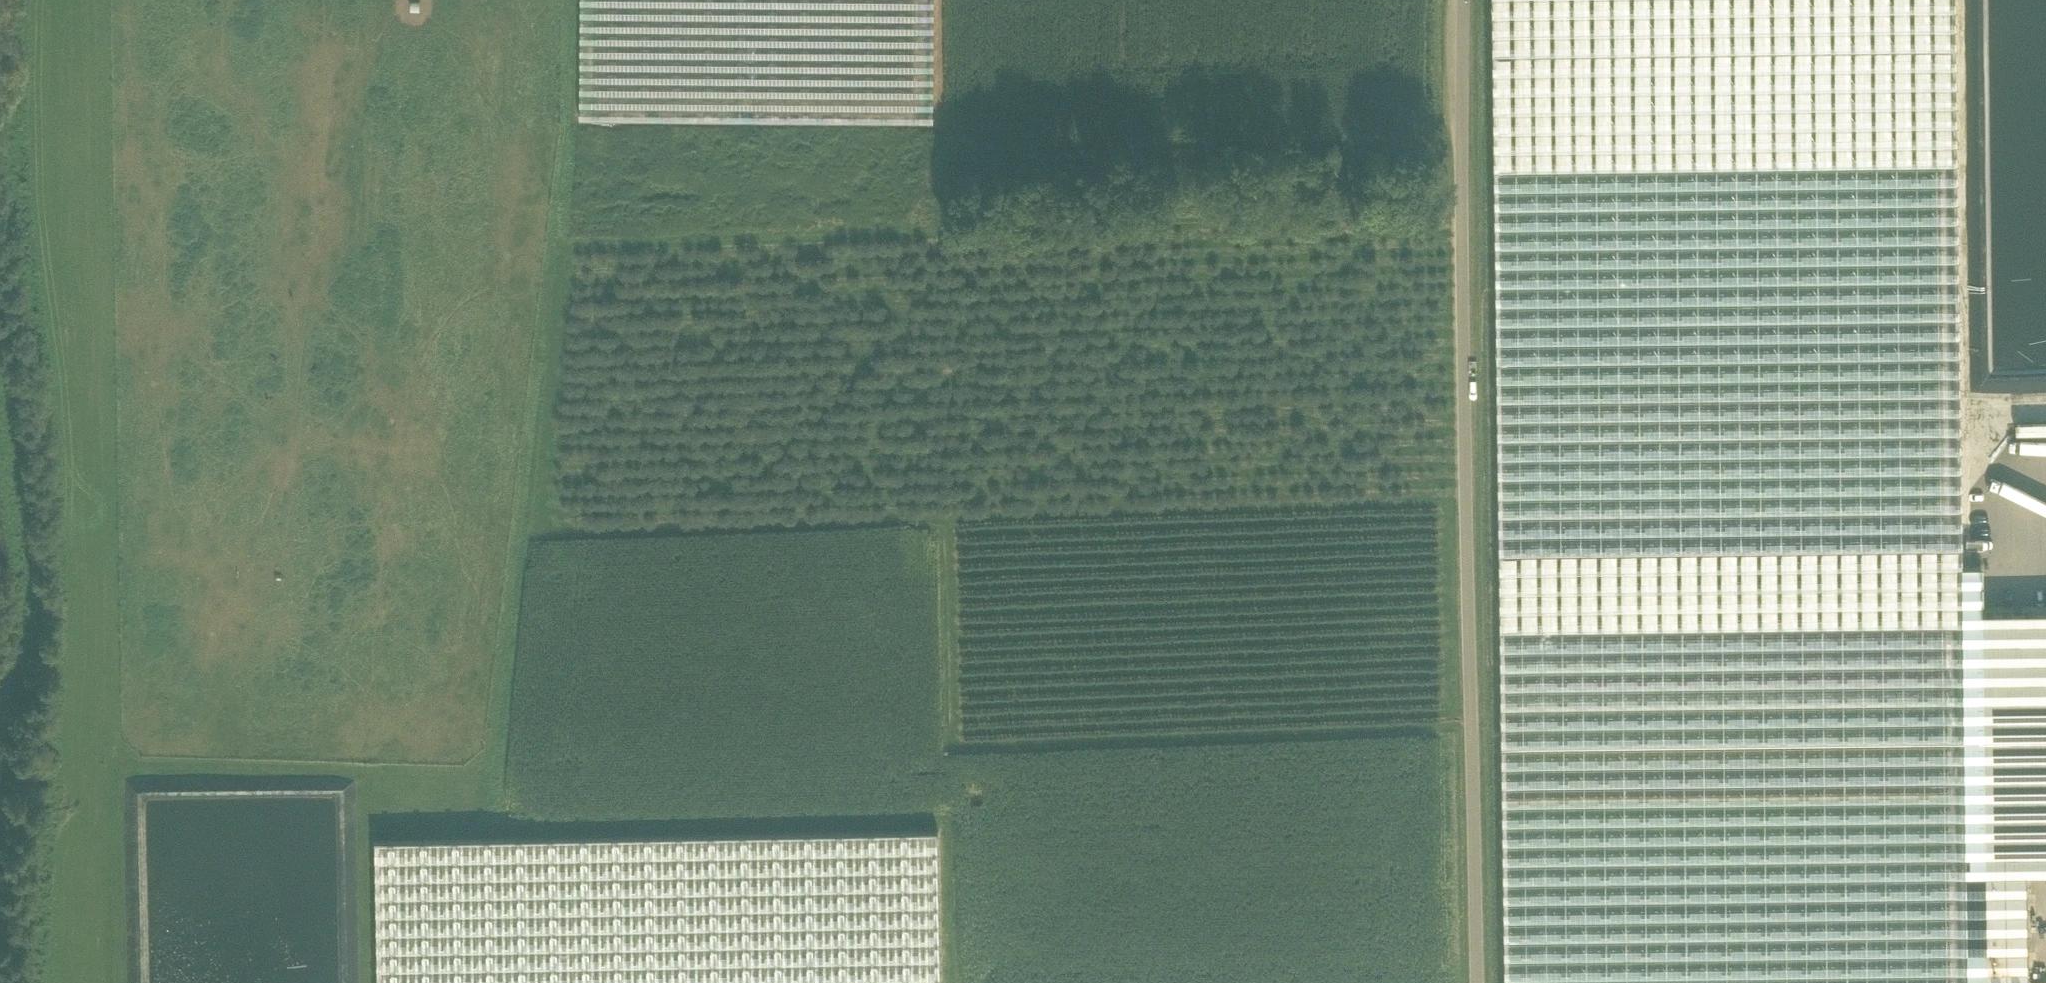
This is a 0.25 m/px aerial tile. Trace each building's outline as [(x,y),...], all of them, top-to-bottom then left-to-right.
[(581,120),(934,123),(935,0),(582,0),(581,120)] [(1964,613),(1956,0),(1494,0),(1506,982),(1969,982),(1964,613)] [(1964,613),(1969,982),(2029,982),(2027,875),(2045,874),(2045,612),(1964,613)] [(380,982),(941,982),(938,831),(377,841),(380,982)]
